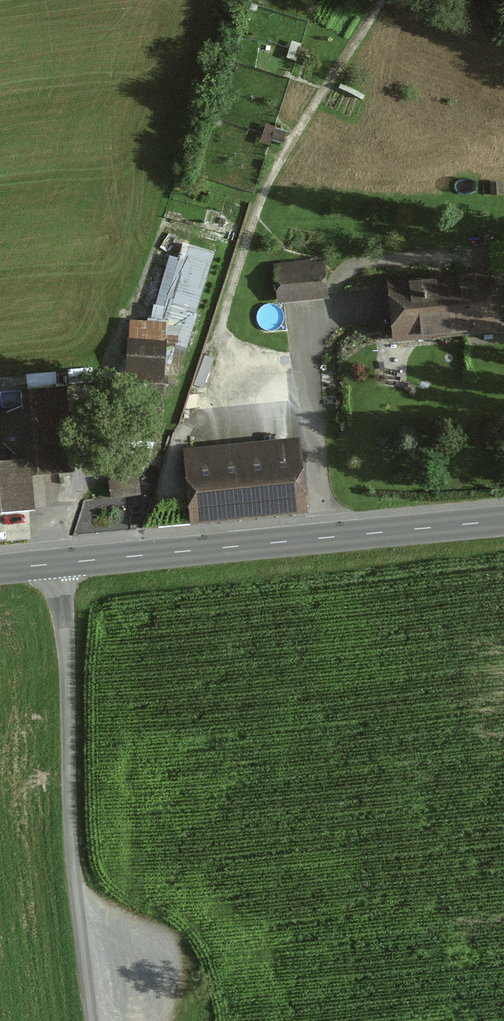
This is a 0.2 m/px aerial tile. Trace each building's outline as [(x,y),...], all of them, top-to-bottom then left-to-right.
[(171,322),(191,328),(211,261),(212,234),(173,222),(169,238),(168,263),(152,263),(150,271),(149,312),(168,318),(167,361),(170,350),(171,322)] [(277,305),(328,301),(324,262),(274,266),(277,305)] [(392,345),(502,334),(496,275),(387,286),(392,345)] [(153,415),(156,350),(118,349),(115,413),(153,415)] [(0,416),(0,517),(23,516),(21,478),(83,475),(79,394),(12,397),(13,416),(0,416)] [(191,521),(309,512),(303,442),(185,452),(191,521)]
